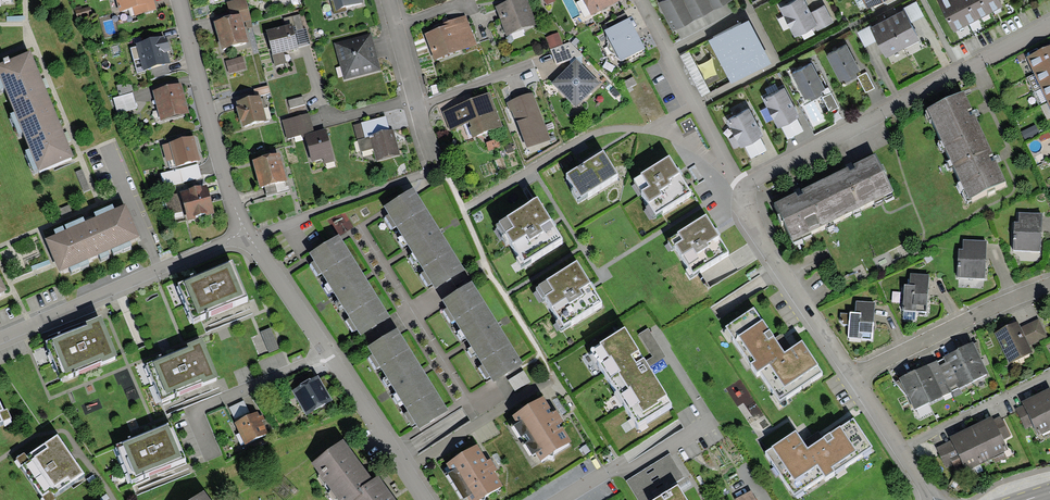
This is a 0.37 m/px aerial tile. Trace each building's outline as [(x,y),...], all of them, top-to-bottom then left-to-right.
[(156,8),(154,0),(116,0),(119,11),(132,8),(134,14),(156,8)] [(227,2),(231,17),(240,14),(242,22),(251,19),(246,0),(233,0),(227,2)] [(364,3),(363,0),(331,0),(330,0),(334,14),(347,11),(346,7),(364,3)] [(506,36),(536,24),(527,0),(514,0),(496,7),(506,36)] [(592,15),(621,0),(584,0),(592,15)] [(694,21),(683,0),(664,0),(658,3),(673,32),(694,21)] [(709,0),(683,0),(694,21),(715,11),(709,0)] [(715,11),(734,0),(709,0),(715,11)] [(779,8),(795,37),(814,27),(818,25),(811,13),(804,0),(794,0),(779,8)] [(864,5),(867,10),(884,0),(885,0),(862,0),(864,5)] [(917,0),(904,7),(911,21),(924,15),(917,0)] [(952,0),(937,0),(954,32),(966,26),(952,0)] [(977,20),(967,0),(952,0),(966,26),(977,20)] [(983,0),(967,0),(977,20),(990,14),(983,0)] [(990,14),(1004,6),(1000,0),(983,0),(990,14)] [(824,6),(811,13),(818,25),(814,27),(817,32),(834,23),(824,6)] [(92,15),(90,7),(75,10),(78,19),(92,15)] [(904,7),(887,16),(902,45),(919,37),(911,21),(904,7)] [(628,18),(625,13),(605,24),(607,29),(628,18)] [(222,49),(247,42),(242,22),(240,14),(231,17),(214,21),(222,49)] [(284,18),(286,25),(292,23),(294,32),(304,29),(300,14),(284,18)] [(446,25),(425,33),(435,60),(477,44),(465,14),(445,22),(446,25)] [(886,54),(902,45),(887,16),(871,25),(878,39),(886,54)] [(607,29),(604,30),(620,61),(646,48),(630,17),(628,18),(607,29)] [(748,20),(708,41),(731,84),(771,63),(748,20)] [(286,25),(266,31),(273,54),(272,55),(275,66),(287,63),(284,52),(299,48),(299,47),(294,32),(292,23),(286,25)] [(878,39),(871,25),(858,32),(865,46),(878,39)] [(306,29),(304,29),(294,32),(299,47),(310,44),(306,29)] [(371,32),(334,42),(344,80),(381,70),(371,32)] [(558,32),(546,37),(550,49),(563,44),(558,32)] [(166,35),(136,43),(137,46),(130,48),(137,73),(146,71),(145,69),(148,68),(168,63),(170,63),(167,52),(170,51),(166,35)] [(570,42),(550,49),(557,65),(570,60),(582,55),(583,55),(570,42)] [(856,74),(860,72),(847,46),(827,56),(840,82),(845,80),(846,83),(857,77),(856,74)] [(1049,65),(1049,46),(1027,57),(1034,72),(1049,65)] [(0,63),(0,76),(39,171),(74,156),(29,51),(0,63)] [(710,92),(689,52),(681,55),(702,96),(710,92)] [(583,65),(582,55),(570,60),(570,65),(576,59),(583,65)] [(229,73),(246,69),(242,56),(226,61),(229,73)] [(570,65),(552,83),(576,107),(600,84),(583,65),(576,59),(570,65)] [(148,68),(151,79),(171,74),(168,63),(148,68)] [(812,64),(792,75),(805,100),(809,98),(811,101),(822,95),(820,92),(825,89),(812,64)] [(1041,87),(1049,82),(1049,65),(1034,72),(1041,87)] [(867,72),(858,77),(866,93),(875,88),(867,72)] [(636,83),(633,77),(624,82),(627,88),(636,83)] [(189,113),(181,82),(152,90),(160,120),(189,113)] [(1049,99),(1049,82),(1041,87),(1047,100),(1049,99)] [(133,91),(131,84),(121,84),(116,85),(119,95),(133,91)] [(253,89),(255,96),(260,94),(261,95),(270,93),(268,85),(253,89)] [(785,88),(762,99),(777,129),(781,127),(797,119),(800,117),(785,88)] [(137,108),(132,92),(113,98),(117,113),(137,108)] [(503,127),(489,92),(442,111),(450,131),(467,124),(473,138),(503,127)] [(551,140),(533,92),(506,102),(510,112),(512,111),(527,148),(551,140)] [(831,93),(822,98),(830,112),(839,107),(831,93)] [(973,112),(964,93),(928,109),(969,199),(1005,182),(995,158),(973,112)] [(243,126),(267,120),(261,95),(260,94),(255,96),(236,101),(237,106),(236,107),(240,121),(241,120),(243,126)] [(290,108),(305,104),(303,96),(288,100),(290,108)] [(760,138),(764,137),(749,109),(726,121),(734,136),(729,139),(734,149),(740,146),(741,148),(745,147),(760,138)] [(310,113),(282,120),(287,139),(304,135),(314,132),(310,113)] [(358,139),(390,131),(386,117),(354,125),(358,139)] [(804,132),(797,119),(781,127),(788,141),(804,132)] [(1040,134),(1035,124),(1020,132),(1025,142),(1040,134)] [(314,132),(304,135),(311,162),(323,159),(325,164),(335,161),(325,129),(314,132)] [(390,131),(358,139),(361,152),(373,149),(376,161),(400,155),(393,130),(390,131)] [(1048,133),(1040,137),(1042,142),(1049,137),(1049,136),(1048,133)] [(193,136),(169,143),(173,160),(175,166),(200,160),(193,136)] [(767,151),(760,138),(745,147),(752,160),(767,151)] [(498,139),(486,142),(488,151),(500,147),(498,139)] [(167,161),(173,160),(169,143),(162,144),(167,161)] [(514,151),(511,143),(505,146),(508,153),(514,151)] [(618,174),(603,150),(566,174),(581,197),(618,174)] [(265,187),(288,181),(279,152),(252,160),(260,188),(265,187)] [(692,191),(669,155),(633,178),(655,213),(692,191)] [(893,191),(875,155),(851,166),(799,192),(774,204),(792,240),(893,191)] [(198,164),(161,174),(164,188),(202,178),(198,164)] [(82,169),(75,172),(84,192),(90,190),(82,169)] [(290,191),(288,181),(265,187),(267,197),(290,191)] [(214,213),(206,184),(179,192),(180,193),(185,210),(187,220),(214,213)] [(384,205),(436,288),(466,270),(414,187),(384,205)] [(169,214),(185,210),(180,193),(165,197),(169,214)] [(553,223),(537,196),(496,223),(520,263),(562,237),(553,223)] [(139,237),(125,204),(45,239),(59,271),(139,237)] [(1040,251),(1042,214),(1019,213),(1018,222),(1014,222),(1013,250),(1040,251)] [(729,250),(706,214),(678,232),(682,239),(675,244),(693,273),(729,250)] [(390,317),(338,234),(309,253),(360,336),(390,317)] [(985,279),(987,241),(963,239),(963,249),(958,249),(957,278),(985,279)] [(247,296),(233,260),(178,283),(193,318),(247,296)] [(593,286),(577,260),(539,284),(564,324),(602,300),(593,286)] [(926,312),(929,275),(910,273),(910,285),(904,284),(902,310),(904,310),(916,311),(926,312)] [(443,300),(494,382),(523,364),(472,282),(443,300)] [(872,334),(875,302),(856,301),(855,312),(850,312),(849,313),(841,312),(840,321),(843,325),(849,325),(848,337),(871,339),(871,333),(872,334)] [(753,306),(725,326),(757,373),(759,371),(779,401),(823,372),(802,340),(784,352),(753,306)] [(915,320),(916,311),(904,310),(903,319),(915,320)] [(117,355),(101,315),(85,321),(87,325),(46,341),(61,377),(102,360),(102,361),(117,355)] [(1039,319),(1021,327),(1029,345),(1048,337),(1039,319)] [(1033,353),(1029,345),(1021,327),(1018,322),(995,333),(1009,364),(1033,353)] [(625,326),(591,348),(638,423),(672,402),(650,367),(646,360),(625,326)] [(279,348),(271,327),(260,332),(268,352),(279,348)] [(419,429),(448,411),(397,328),(367,347),(419,429)] [(652,357),(646,360),(650,367),(666,357),(648,328),(638,335),(652,357)] [(972,342),(958,348),(973,380),(987,373),(972,342)] [(219,382),(202,343),(187,349),(188,350),(147,367),(163,404),(202,387),(204,389),(219,382)] [(974,381),(973,380),(958,348),(937,360),(952,391),(958,388),(959,388),(974,381)] [(915,370),(930,402),(952,392),(952,391),(937,360),(915,370)] [(915,370),(899,378),(914,409),(930,402),(915,370)] [(318,375),(292,390),(306,415),(332,400),(318,375)] [(1049,388),(1035,395),(1049,426),(1049,388)] [(1049,429),(1049,426),(1035,395),(1021,402),(1023,405),(1033,425),(1038,435),(1049,429)] [(540,461),(571,442),(560,424),(564,421),(556,409),(553,411),(543,396),(512,415),(516,423),(513,425),(531,455),(535,453),(540,461)] [(250,412),(244,400),(229,408),(235,420),(250,412)] [(0,401),(0,422),(11,417),(7,408),(4,410),(0,401)] [(1033,425),(1023,405),(1016,408),(1026,428),(1033,425)] [(263,436),(268,433),(262,420),(265,419),(262,414),(260,416),(257,411),(234,422),(245,444),(263,436)] [(1001,416),(993,420),(1003,440),(1011,436),(1001,416)] [(977,424),(994,457),(1008,450),(1003,440),(993,420),(991,417),(977,424)] [(825,478),(872,446),(853,418),(807,448),(796,431),(765,452),(794,494),(823,475),(825,478)] [(171,421),(116,444),(131,480),(186,458),(171,421)] [(994,457),(977,424),(963,430),(980,463),(994,457)] [(965,470),(980,463),(963,430),(949,437),(951,440),(963,464),(965,470)] [(16,458),(44,499),(54,499),(56,498),(54,494),(85,473),(58,434),(26,455),(24,452),(16,458)] [(311,462),(338,499),(354,499),(361,495),(358,490),(372,479),(343,439),(311,462)] [(955,468),(963,464),(951,440),(936,447),(946,468),(953,464),(955,468)] [(503,485),(495,472),(498,469),(491,458),(488,461),(477,444),(447,463),(452,471),(448,473),(464,499),(467,497),(469,499),(480,499),(503,485)] [(627,481),(639,499),(647,499),(685,477),(670,454),(627,481)] [(378,475),(372,479),(358,490),(361,495),(354,499),(395,499),(378,475)] [(653,499),(688,499),(678,484),(653,499)] [(204,490),(190,499),(212,499),(204,490)] [(752,490),(736,499),(754,499),(756,499),(752,490)]
